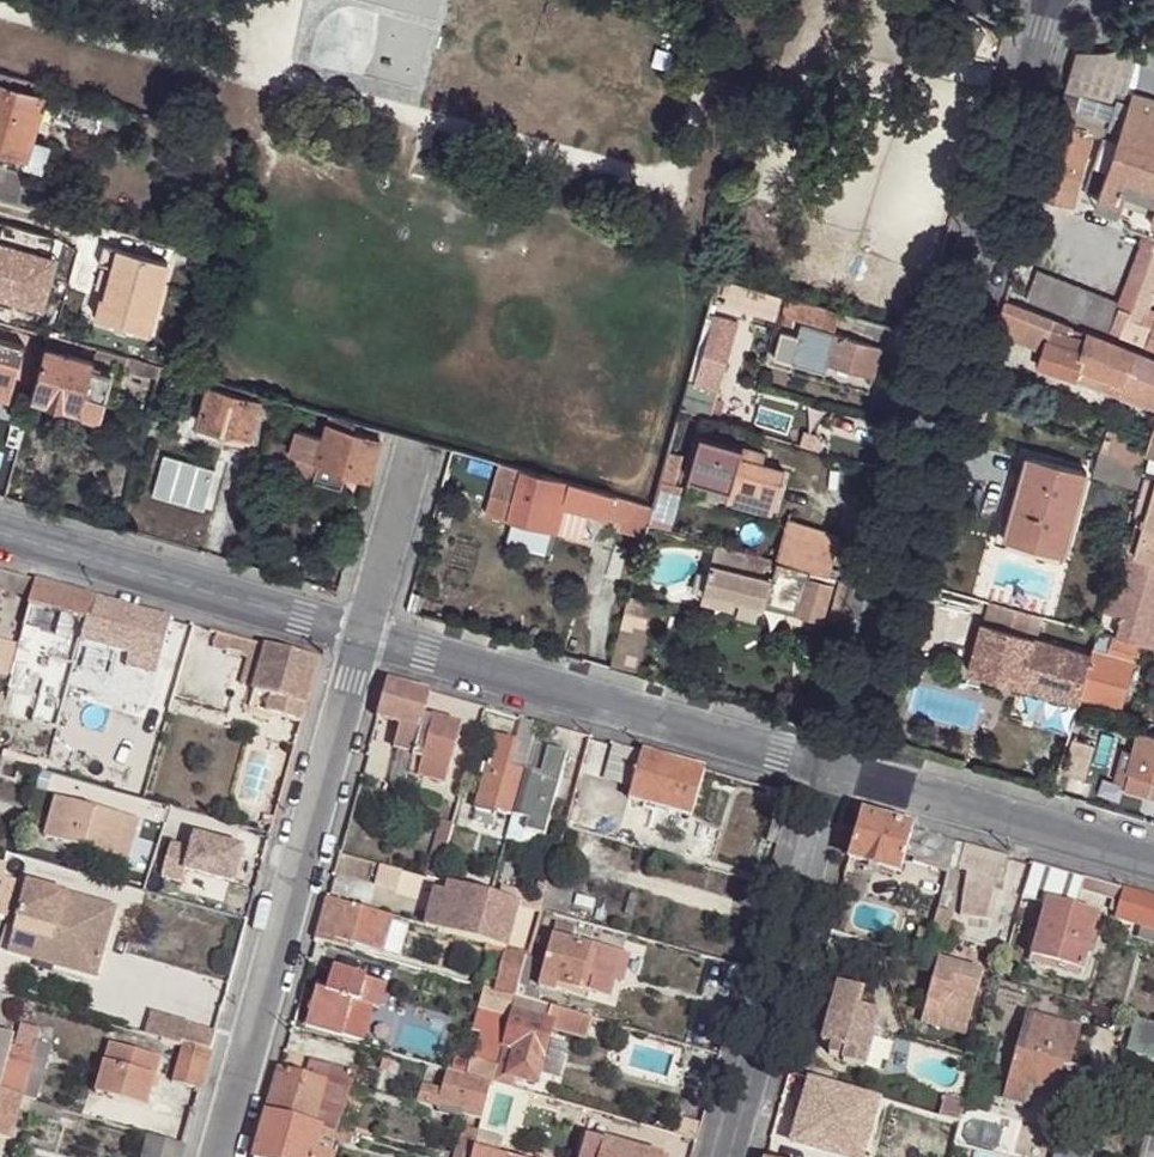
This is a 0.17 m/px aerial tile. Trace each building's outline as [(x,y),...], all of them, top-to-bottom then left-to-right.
[(1140,43),(1131,93),(1124,108),(1114,141),(1106,138),(1111,117),(1059,102),(1033,194),(1071,204),(1074,193),(1081,195),(1080,201),(1126,216),(1123,225),(1142,232),(1153,236),(1153,37),(1140,43)] [(1131,93),(1140,43),(1131,46),(1102,51),(1073,52),(1062,88),(1124,108),(1131,93)] [(47,87),(0,74),(0,87),(44,99),(47,87)] [(22,205),(31,169),(23,167),(30,141),(44,99),(0,87),(0,198),(22,205)] [(45,146),(39,144),(30,141),(23,167),(31,169),(37,170),(45,146)] [(55,238),(0,222),(0,299),(36,309),(55,238)] [(1153,263),(1153,236),(1142,232),(1119,305),(1036,271),(1026,298),(1128,340),(1153,263)] [(91,318),(150,332),(170,261),(99,245),(94,264),(104,267),(91,318)] [(1128,340),(1153,350),(1153,330),(1151,328),(1153,317),(1153,263),(1128,340)] [(716,278),(712,294),(724,297),(777,314),(781,296),(716,278)] [(712,294),(707,312),(718,315),(724,297),(712,294)] [(834,330),(839,312),(785,297),(780,315),(834,330)] [(1003,302),(994,334),(1044,353),(1039,367),(1153,411),(1153,363),(1003,302)] [(680,409),(709,417),(726,353),(732,331),(735,321),(718,315),(707,312),(680,409)] [(875,344),(832,333),(798,325),(795,337),(780,333),(773,357),(822,370),(825,361),(868,372),(875,344)] [(732,331),(726,353),(746,359),(751,336),(732,331)] [(50,335),(32,399),(80,410),(88,416),(98,416),(110,375),(126,368),(129,357),(97,348),(93,361),(64,353),(67,340),(50,335)] [(9,400),(11,396),(25,346),(0,338),(0,398),(9,400)] [(126,368),(145,374),(149,363),(129,357),(126,368)] [(157,377),(161,366),(149,363),(145,374),(157,377)] [(186,382),(177,379),(174,390),(183,392),(186,382)] [(203,426),(225,433),(246,439),(257,401),(209,387),(196,435),(200,437),(203,426)] [(11,396),(9,400),(0,398),(0,410),(11,413),(17,398),(11,396)] [(149,404),(146,415),(156,418),(159,407),(149,404)] [(310,414),(311,408),(299,405),(297,411),(310,414)] [(367,476),(378,436),(329,422),(325,421),(323,427),(327,428),(324,438),(309,434),(296,430),(295,433),(289,432),(285,445),(291,447),(289,454),(265,447),(261,463),(290,471),(295,456),(317,461),(347,470),(367,476)] [(296,430),(309,434),(311,425),(298,422),(296,430)] [(222,443),(225,433),(203,426),(200,437),(222,443)] [(1106,431),(1100,453),(1123,463),(1130,441),(1106,431)] [(1143,471),(1142,475),(1153,478),(1153,435),(1143,471)] [(740,459),(743,448),(701,436),(689,480),(730,491),(726,502),(775,516),(788,472),(769,468),(740,459)] [(1123,463),(1140,469),(1147,447),(1130,441),(1123,463)] [(745,442),(743,448),(740,459),(769,468),(774,450),(745,442)] [(653,506),(648,522),(666,528),(678,490),(672,487),(682,455),(668,451),(653,506)] [(1025,453),(1014,492),(1006,490),(995,529),(1064,548),(1084,472),(1025,453)] [(1142,475),(1143,471),(1140,469),(1123,463),(1100,453),(1093,477),(1138,489),(1142,475)] [(342,487),(347,470),(317,461),(295,456),(290,471),(342,487)] [(580,510),(605,518),(610,503),(619,506),(621,497),(490,458),(487,464),(497,466),(491,484),(490,493),(514,501),(508,518),(554,532),(556,524),(563,499),(579,504),(582,505),(580,510)] [(730,491),(689,480),(684,495),(694,498),(693,504),(718,512),(720,506),(773,521),(775,516),(726,502),(730,491)] [(490,493),(491,484),(480,481),(477,490),(490,493)] [(1133,557),(1153,563),(1153,481),(1133,557)] [(490,493),(477,490),(474,500),(487,504),(490,493)] [(490,493),(487,504),(484,511),(508,518),(514,501),(490,493)] [(639,528),(648,505),(621,497),(619,506),(610,503),(605,518),(639,528)] [(572,529),(579,504),(563,499),(556,524),(572,529)] [(777,560),(828,575),(838,536),(786,521),(777,560)] [(716,543),(711,560),(743,569),(747,555),(748,552),(716,543)] [(1133,557),(1111,636),(1114,637),(1138,645),(1153,649),(1153,563),(1133,557)] [(827,602),(834,578),(828,575),(777,560),(772,579),(743,569),(711,560),(700,599),(732,608),(735,597),(817,620),(823,602),(827,602)] [(35,581),(0,571),(0,589),(30,598),(35,581)] [(92,597),(35,581),(30,598),(22,627),(67,639),(62,657),(58,656),(48,698),(62,702),(73,662),(80,641),(92,597)] [(627,594),(624,608),(641,613),(644,599),(627,594)] [(177,620),(92,597),(80,641),(132,655),(156,662),(166,625),(175,628),(177,620)] [(1046,694),(1078,703),(1092,656),(1034,639),(1043,616),(989,602),(969,672),(1020,687),(1022,680),(1048,688),(1046,694)] [(189,624),(177,620),(175,628),(187,631),(189,624)] [(67,639),(22,627),(19,639),(25,641),(23,647),(58,656),(62,657),(67,639)] [(231,636),(217,632),(212,647),(227,651),(231,636)] [(1111,636),(1098,632),(1093,650),(1108,654),(1114,637),(1111,636)] [(231,636),(227,651),(248,656),(241,683),(255,687),(267,646),(231,636)] [(1120,708),(1138,645),(1114,637),(1108,654),(1093,650),(1092,656),(1078,703),(1084,705),(1085,699),(1120,708)] [(19,639),(12,663),(18,665),(23,647),(25,641),(19,639)] [(132,655),(80,641),(73,662),(83,665),(98,669),(101,660),(129,667),(132,655)] [(267,646),(255,687),(249,707),(299,722),(316,660),(267,646)] [(94,683),(80,679),(78,687),(100,691),(104,677),(96,674),(94,683)] [(386,679),(375,717),(398,723),(391,747),(412,753),(405,774),(443,784),(460,723),(423,713),(429,691),(386,679)] [(1020,687),(1046,694),(1048,688),(1022,680),(1020,687)] [(59,712),(62,702),(48,698),(42,696),(40,706),(59,712)] [(52,738),(59,712),(40,706),(33,733),(52,738)] [(537,721),(522,717),(516,740),(529,744),(530,744),(537,721)] [(1139,732),(1135,751),(1125,784),(1123,790),(1147,796),(1152,778),(1153,778),(1153,735),(1139,732)] [(509,765),(516,740),(498,736),(473,820),(490,825),(496,810),(511,814),(524,769),(522,769),(509,765)] [(641,751),(589,736),(579,771),(632,785),(641,751)] [(1071,738),(1061,769),(1084,775),(1093,744),(1071,738)] [(529,744),(516,740),(509,765),(522,769),(529,744)] [(524,769),(511,814),(526,817),(523,830),(545,836),(568,753),(548,747),(539,772),(524,769)] [(1125,784),(1135,751),(1123,748),(1113,781),(1125,784)] [(704,768),(641,751),(632,785),(628,796),(691,815),(704,768)] [(772,787),(764,786),(763,791),(770,794),(772,787)] [(45,838),(126,861),(137,822),(56,799),(45,838)] [(261,821),(270,824),(273,816),(263,813),(261,821)] [(860,814),(848,858),(901,871),(904,857),(948,868),(949,866),(956,840),(860,814)] [(443,820),(426,877),(435,879),(451,824),(443,820)] [(187,835),(174,880),(193,885),(196,874),(231,884),(240,850),(187,835)] [(960,869),(967,844),(956,840),(949,866),(960,869)] [(1010,857),(967,844),(960,869),(966,871),(960,916),(990,920),(995,889),(1002,890),(1010,857)] [(15,881),(20,863),(4,858),(0,872),(0,877),(15,881)] [(1034,863),(1025,898),(1048,905),(1033,958),(1083,973),(1100,915),(1075,909),(1081,885),(1084,877),(1034,863)] [(3,917),(15,881),(0,877),(0,917),(3,917)] [(435,879),(426,877),(424,885),(437,889),(426,924),(504,947),(516,902),(488,895),(435,879)] [(1084,877),(1081,885),(1091,887),(1093,880),(1084,877)] [(26,881),(15,921),(103,946),(116,907),(26,881)] [(1123,888),(1118,905),(1116,913),(1113,920),(1139,926),(1153,931),(1153,897),(1123,888)] [(394,915),(326,896),(315,938),(349,947),(350,939),(386,950),(394,915)] [(538,909),(526,905),(520,925),(525,926),(533,929),(538,909)] [(1109,911),(1116,913),(1118,905),(1111,905),(1109,911)] [(411,919),(394,915),(386,950),(400,954),(411,919)] [(103,946),(15,921),(5,951),(37,960),(43,941),(100,958),(103,946)] [(604,996),(609,978),(617,951),(587,943),(585,948),(568,943),(573,927),(552,922),(537,976),(604,996)] [(525,953),(533,929),(525,926),(518,951),(525,953)] [(1139,926),(1135,938),(1153,945),(1153,931),(1139,926)] [(43,941),(37,960),(95,977),(100,958),(43,941)] [(504,947),(492,989),(514,994),(517,981),(525,953),(518,951),(504,947)] [(617,951),(609,978),(618,980),(625,954),(617,951)] [(533,956),(525,953),(517,981),(525,983),(533,956)] [(983,972),(938,960),(920,1026),(964,1038),(983,972)] [(324,990),(350,998),(357,999),(364,976),(332,967),(327,982),(324,990)] [(364,976),(357,999),(369,1003),(376,1005),(383,982),(364,976)] [(314,987),(324,990),(327,982),(317,980),(314,987)] [(525,983),(517,981),(514,994),(516,995),(534,1000),(538,986),(525,983)] [(839,984),(822,1042),(831,1045),(828,1055),(838,1058),(841,1048),(845,1050),(842,1059),(880,1070),(888,1044),(874,1040),(881,1013),(859,1007),(864,991),(839,984)] [(341,1032),(350,998),(324,990),(314,987),(305,1022),(341,1032)] [(516,995),(514,994),(492,989),(487,987),(481,1007),(511,1016),(516,995)] [(534,1000),(516,995),(511,1016),(498,1066),(493,1081),(497,1083),(504,1086),(508,1073),(534,1080),(543,1051),(549,1054),(558,1023),(547,1020),(552,1006),(534,1000)] [(357,999),(350,998),(341,1032),(359,1036),(369,1003),(357,999)] [(547,1020),(558,1023),(549,1054),(543,1051),(534,1080),(552,1085),(567,1032),(591,1039),(597,1018),(569,1011),(552,1006),(547,1020)] [(58,1011),(52,1008),(50,1019),(56,1021),(58,1011)] [(181,1045),(208,1053),(214,1032),(187,1025),(189,1020),(146,1010),(140,1032),(181,1045)] [(1026,1013),(1002,1095),(1024,1101),(1029,1083),(1055,1090),(1063,1065),(1068,1066),(1080,1028),(1026,1013)] [(1153,1058),(1153,1026),(1133,1020),(1125,1050),(1153,1058)] [(36,1043),(42,1043),(47,1026),(19,1023),(15,1038),(36,1043)] [(20,1097),(33,1056),(36,1043),(15,1038),(14,1043),(0,1092),(20,1097)] [(0,1092),(14,1043),(0,1039),(0,1091),(0,1092)] [(33,1056),(44,1058),(47,1045),(42,1043),(36,1043),(33,1056)] [(108,1043),(95,1093),(146,1106),(158,1057),(108,1043)] [(200,1088),(208,1053),(181,1045),(171,1080),(200,1088)] [(352,1062),(355,1050),(340,1046),(337,1058),(352,1062)] [(30,1101),(34,1101),(46,1059),(44,1058),(33,1056),(20,1097),(30,1101)] [(493,1081),(498,1066),(472,1059),(469,1074),(493,1081)] [(314,1077),(279,1067),(267,1110),(335,1129),(350,1070),(318,1061),(314,1077)] [(392,1064),(384,1061),(381,1069),(391,1071),(392,1064)] [(469,1074),(448,1068),(442,1087),(423,1083),(419,1096),(437,1102),(439,1097),(485,1109),(493,1081),(469,1074)] [(789,1071),(777,1112),(821,1125),(814,1147),(840,1154),(852,1114),(827,1106),(831,1094),(844,1097),(847,1087),(789,1071)] [(515,1089),(504,1086),(497,1083),(489,1109),(503,1113),(508,1114),(515,1089)] [(28,1111),(30,1101),(20,1097),(0,1092),(0,1091),(0,1133),(9,1136),(17,1108),(28,1111)] [(967,1102),(945,1095),(938,1117),(960,1123),(967,1102)] [(72,1123),(75,1114),(34,1101),(30,1101),(28,1111),(72,1123)] [(503,1113),(489,1109),(478,1145),(492,1150),(503,1113)] [(267,1110),(254,1156),(259,1156),(333,1156),(334,1154),(315,1149),(320,1131),(350,1141),(352,1134),(335,1129),(267,1110)] [(479,1131),(464,1128),(457,1156),(471,1156),(475,1144),(479,1131)] [(579,1156),(660,1156),(661,1155),(585,1134),(579,1156)] [(183,1145),(147,1135),(141,1156),(180,1156),(183,1145)] [(475,1144),(471,1156),(517,1156),(492,1150),(478,1145),(475,1144)] [(1055,1156),(1092,1156),(1058,1146),(1055,1156)]
